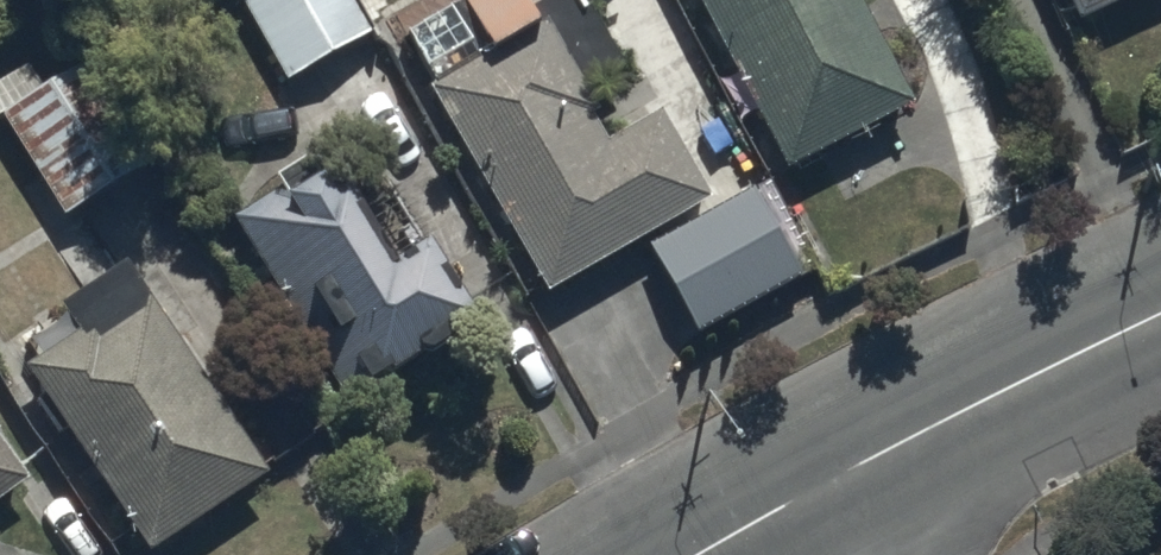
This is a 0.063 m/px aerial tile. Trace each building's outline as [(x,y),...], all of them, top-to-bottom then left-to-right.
[(287,75),(377,22),(364,0),(243,0),(287,75)] [(490,47),(430,79),(553,291),(650,235),(703,325),(807,264),(757,178),(716,202),(661,108),(610,138),(590,105),(598,100),(540,0),(463,0),(490,47)] [(791,162),(915,100),(864,0),(708,0),(791,162)] [(1082,17),(1120,0),(1075,0),(1082,17)] [(97,45),(3,104),(71,212),(164,154),(97,45)] [(288,176),(233,208),(341,394),(484,311),(434,225),(404,242),(350,149),(325,163),(315,145),(281,165),(288,176)] [(84,321),(29,357),(152,543),(272,464),(131,249),(65,293),(84,321)] [(34,476),(0,427),(0,500),(34,476)]
